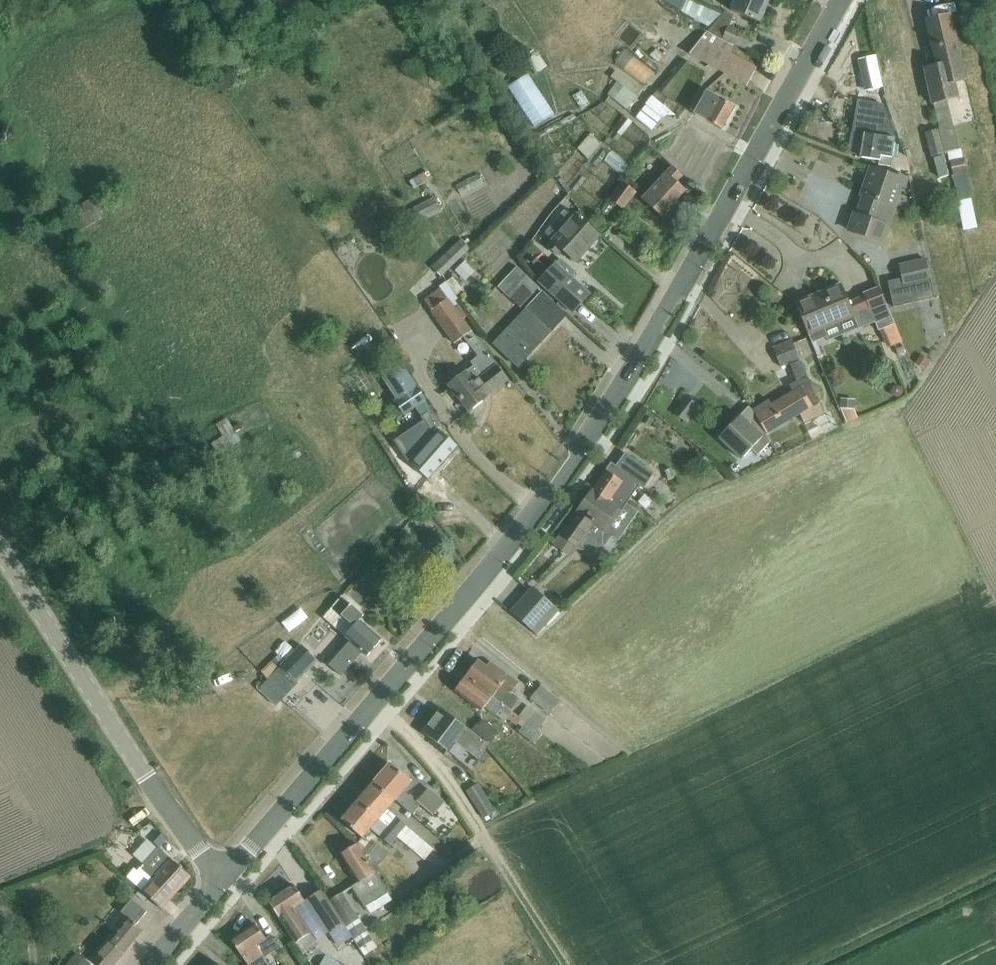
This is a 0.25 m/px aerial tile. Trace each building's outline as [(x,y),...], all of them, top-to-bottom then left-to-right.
[(721,16),(685,0),(659,0),(712,30),(710,32),(721,40),(748,51),(753,39),(728,28),(733,17),(725,14),(723,16),(721,16)] [(730,12),(760,23),(769,0),(735,0),(730,12)] [(951,16),(932,20),(941,58),(935,60),(937,67),(925,70),(933,104),(946,101),(943,86),(966,81),(951,16)] [(732,47),(718,39),(706,33),(690,55),(746,87),(756,70),(728,54),(732,47)] [(632,45),(617,60),(643,86),(658,71),(632,45)] [(527,62),(522,65),(527,73),(532,70),(535,75),(547,67),(538,54),(526,61),(527,62)] [(881,93),(874,63),(863,66),(870,95),(881,93)] [(611,99),(627,111),(642,91),(616,71),(610,78),(621,86),(611,99)] [(508,88),(534,129),(555,116),(528,75),(508,88)] [(638,115),(659,133),(678,110),(657,92),(638,115)] [(735,108),(718,98),(706,92),(693,115),(722,131),(735,108)] [(852,134),(864,135),(860,159),(878,162),(878,166),(891,168),(895,140),(882,106),(857,102),(852,134)] [(926,134),(932,158),(945,155),(938,131),(926,134)] [(578,150),(589,161),(602,146),(591,135),(578,150)] [(623,168),(630,156),(611,145),(604,157),(623,168)] [(894,174),(910,177),(906,160),(895,159),(894,174)] [(962,199),(975,196),(966,162),(953,165),(962,199)] [(419,189),(437,179),(431,168),(413,178),(419,189)] [(642,200),(661,218),(685,191),(676,183),(682,177),(673,168),(642,200)] [(873,170),(860,206),(887,217),(886,217),(888,218),(900,186),(905,188),(907,179),(898,176),(897,178),(873,170)] [(465,189),(485,181),(481,173),(462,181),(465,189)] [(609,201),(623,211),(636,193),(622,183),(609,201)] [(77,206),(90,227),(107,217),(95,196),(77,206)] [(413,210),(419,221),(441,210),(435,199),(413,210)] [(887,217),(860,206),(857,216),(857,215),(851,232),(880,242),(888,218),(886,217),(887,217)] [(558,224),(547,238),(552,242),(547,247),(557,256),(562,250),(576,263),(600,237),(576,216),(564,229),(558,224)] [(461,240),(432,268),(441,278),(470,250),(461,240)] [(902,279),(888,282),(894,308),(935,299),(926,260),(899,266),(902,279)] [(466,261),(455,272),(465,282),(476,272),(466,261)] [(587,293),(571,279),(576,274),(567,266),(563,270),(555,264),(538,282),(571,312),(587,293)] [(498,289),(520,310),(539,289),(516,269),(498,289)] [(463,292),(453,278),(446,283),(459,300),(457,297),(463,292)] [(467,318),(456,302),(459,300),(446,283),(439,288),(440,290),(424,301),(454,345),(463,339),(477,357),(469,363),(472,366),(448,386),(469,411),(484,399),(484,398),(507,380),(470,333),(462,322),(467,318)] [(841,284),(795,303),(812,344),(818,358),(821,356),(815,342),(826,338),(827,337),(824,330),(855,318),(870,311),(863,294),(848,301),(841,284)] [(879,332),(887,328),(897,354),(905,350),(879,288),(863,294),(870,311),(879,332)] [(734,308),(746,300),(740,290),(727,299),(734,308)] [(566,317),(542,295),(494,346),(518,368),(566,317)] [(807,340),(795,344),(794,345),(792,341),(791,341),(790,337),(786,339),(785,336),(770,341),(781,369),(800,361),(800,360),(813,355),(807,340)] [(825,419),(818,404),(807,381),(800,363),(790,366),(797,383),(789,387),(793,394),(772,407),(769,401),(753,411),(767,435),(800,415),(806,428),(825,419)] [(396,403),(404,416),(425,402),(402,367),(389,375),(404,397),(396,403)] [(858,395),(845,397),(847,420),(860,419),(858,395)] [(764,436),(765,435),(748,407),(719,438),(741,460),(750,450),(757,456),(771,442),(764,436)] [(426,424),(397,442),(408,461),(413,466),(411,467),(414,470),(416,472),(428,482),(431,479),(430,478),(433,474),(435,475),(441,468),(445,463),(451,457),(455,452),(458,449),(437,431),(441,426),(432,412),(422,418),(426,424)] [(211,444),(219,456),(241,442),(239,439),(246,434),(240,424),(233,429),(227,419),(216,426),(223,437),(211,444)] [(611,465),(592,492),(618,510),(620,512),(626,505),(640,484),(644,488),(654,474),(625,453),(615,468),(611,465)] [(592,492),(561,536),(581,550),(604,546),(611,536),(608,523),(618,510),(592,492)] [(555,609),(533,589),(511,613),(534,633),(555,609)] [(342,598),(322,620),(333,629),(334,629),(348,642),(328,665),(341,676),(361,653),(367,658),(382,641),(360,621),(363,617),(342,598)] [(288,695),(295,688),(298,685),(295,682),(315,661),(301,647),(273,675),(267,670),(260,677),(267,683),(258,691),(276,708),(288,695)] [(478,662),(465,678),(511,714),(512,714),(512,713),(520,702),(513,696),(519,688),(490,666),(488,669),(478,662)] [(511,714),(465,678),(454,693),(481,713),(485,708),(504,723),(507,720),(516,727),(518,725),(522,728),(518,733),(535,746),(542,736),(537,733),(518,719),(519,718),(512,713),(512,714),(511,714)] [(530,701),(550,716),(559,704),(539,689),(530,701)] [(528,707),(519,718),(518,719),(537,733),(546,721),(528,707)] [(454,744),(479,760),(489,745),(475,737),(440,711),(422,736),(447,754),(454,744)] [(475,731),(491,744),(498,734),(482,722),(475,731)] [(401,792),(409,783),(388,765),(373,783),(394,801),(411,816),(420,806),(432,817),(443,804),(427,790),(416,803),(409,797),(408,798),(401,792)] [(373,783),(357,802),(378,819),(388,828),(387,829),(397,837),(396,837),(425,862),(434,851),(405,827),(386,811),(394,801),(373,783)] [(467,793),(483,820),(493,814),(477,787),(467,793)] [(357,802),(341,821),(362,838),(378,819),(357,802)] [(387,829),(379,839),(388,847),(396,837),(397,837),(387,829)] [(351,888),(365,909),(388,894),(357,845),(340,856),(358,883),(351,888)] [(159,848),(137,871),(135,869),(127,878),(162,910),(191,878),(159,848)] [(311,933),(294,908),(304,902),(294,886),(269,902),(296,943),(304,956),(319,946),(311,933)] [(321,891),(307,900),(330,935),(344,926),(321,891)] [(329,902),(364,956),(377,948),(342,893),(329,902)] [(98,964),(114,964),(143,930),(136,925),(147,913),(132,900),(121,913),(129,919),(93,961),(98,964)] [(264,957),(277,949),(271,938),(265,942),(256,927),(231,943),(245,964),(269,964),(264,957)] [(76,954),(68,964),(90,964),(76,954)] [(320,964),(342,964),(326,955),(320,964)]
